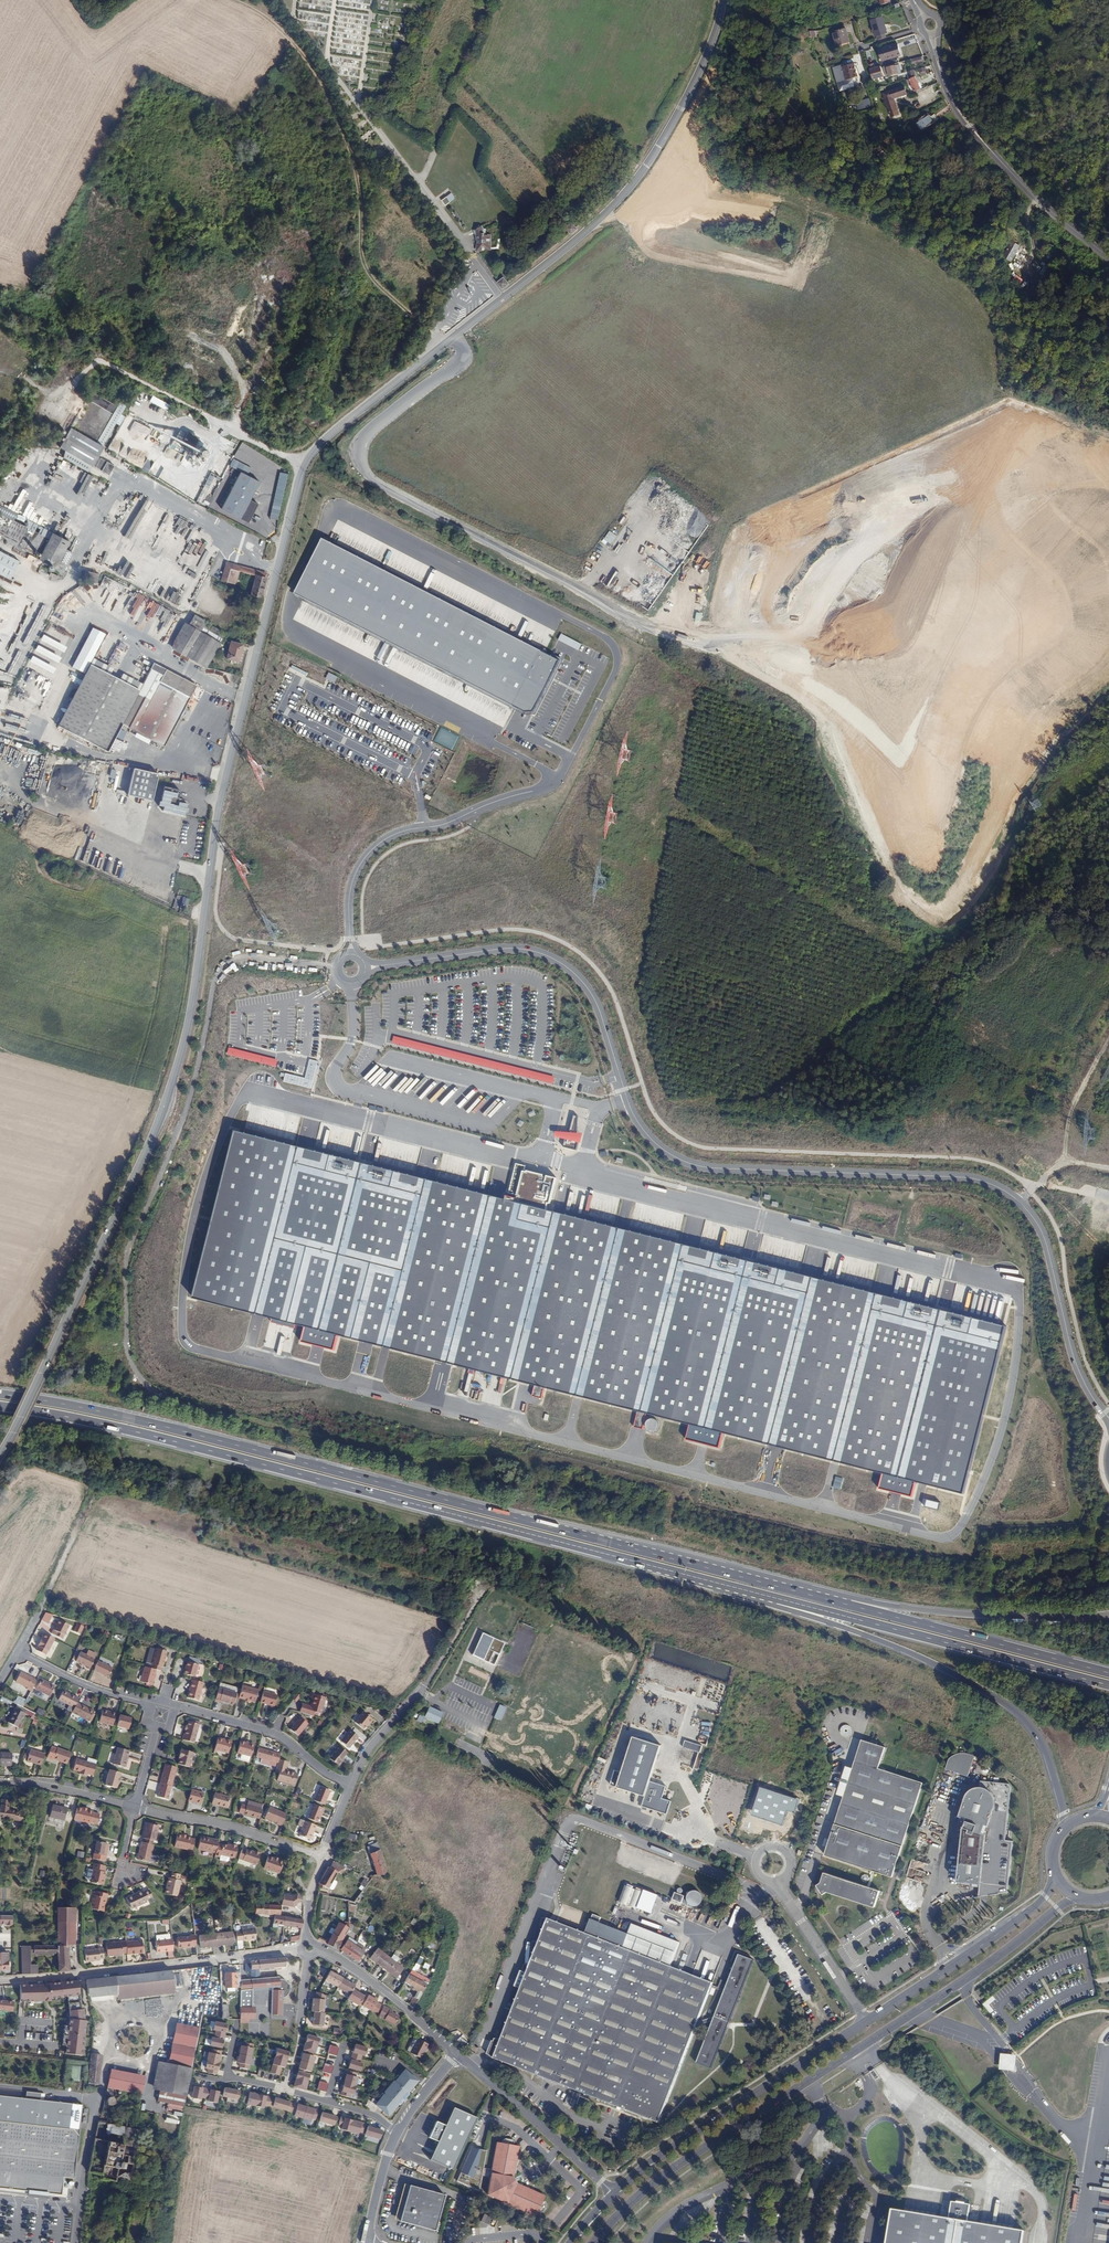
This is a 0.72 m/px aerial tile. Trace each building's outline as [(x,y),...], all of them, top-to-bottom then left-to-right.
[(886,37),(884,32),(886,32),(882,16),(870,20),(876,40),(886,37)] [(847,42),(846,34),(847,34),(846,28),(832,31),(835,45),(847,42)] [(901,55),(897,43),(878,49),(882,61),(901,55)] [(921,56),(911,59),(913,66),(923,63),(921,56)] [(860,76),(857,63),(844,67),(848,79),(860,76)] [(881,68),(881,66),(875,68),(874,63),(868,65),(870,69),(871,75),(872,79),(884,76),(883,72),(881,68)] [(896,73),(894,69),(897,68),(896,65),(886,68),(888,73),(888,75),(896,73)] [(916,78),(913,70),(908,73),(910,80),(912,85),(911,85),(914,92),(921,89),(916,78)] [(891,117),(899,115),(893,98),(906,94),(904,86),(883,93),(891,117)] [(938,119),(934,114),(930,118),(934,123),(938,119)] [(922,132),(934,123),(930,118),(928,115),(916,123),(922,132)] [(632,160),(627,166),(633,171),(637,165),(632,160)] [(442,200),(446,205),(455,198),(451,193),(442,200)] [(572,222),(565,228),(570,234),(577,229),(572,222)] [(474,230),(476,235),(484,234),(484,230),(482,225),(474,230)] [(476,235),(476,251),(492,251),(491,234),(484,234),(476,235)] [(509,284),(503,277),(497,282),(503,289),(509,284)] [(87,400),(111,415),(116,407),(92,392),(87,400)] [(168,405),(152,396),(150,401),(165,409),(168,405)] [(111,415),(94,443),(101,447),(115,424),(119,426),(125,417),(120,414),(126,406),(119,402),(116,407),(111,415)] [(94,443),(68,428),(56,447),(63,451),(89,467),(101,447),(94,443)] [(188,435),(185,440),(193,445),(196,439),(188,435)] [(234,456),(221,449),(210,472),(222,478),(234,456)] [(89,467),(63,451),(62,457),(86,472),(89,467)] [(238,472),(219,510),(247,524),(257,505),(248,500),(257,482),(238,472)] [(70,541),(53,533),(40,559),(57,568),(66,549),(70,541)] [(545,653),(324,538),(294,593),(526,713),(534,712),(560,661),(551,656),(545,653)] [(76,554),(66,549),(57,568),(54,574),(63,579),(76,554)] [(0,551),(0,575),(10,580),(20,561),(0,551)] [(225,562),(219,581),(225,583),(229,570),(254,577),(248,597),(259,600),(266,574),(225,562)] [(220,644),(184,624),(170,649),(206,669),(220,644)] [(71,667),(83,673),(104,635),(92,628),(71,667)] [(42,635),(39,640),(63,652),(66,647),(42,635)] [(242,645),(229,642),(224,660),(238,663),(242,645)] [(37,645),(34,651),(58,663),(60,657),(37,645)] [(31,657),(28,663),(53,672),(55,667),(31,657)] [(92,659),(88,666),(108,676),(111,669),(92,659)] [(163,748),(194,687),(152,664),(142,685),(138,692),(118,681),(108,676),(88,666),(73,695),(57,727),(105,752),(116,731),(120,725),(132,731),(163,748)] [(121,674),(118,681),(138,692),(142,685),(121,674)] [(120,730),(117,738),(122,740),(125,732),(120,730)] [(151,802),(157,775),(132,770),(126,796),(151,802)] [(26,778),(24,786),(31,788),(33,779),(26,778)] [(162,811),(184,816),(187,804),(178,802),(177,805),(170,804),(171,797),(178,799),(179,790),(163,787),(159,806),(162,807),(162,811)] [(278,1060),(229,1047),(227,1054),(276,1067),(278,1060)] [(305,1078),(286,1073),(284,1082),(311,1089),(318,1062),(310,1059),(305,1078)] [(373,1164),(233,1129),(191,1295),(305,1324),(301,1340),(334,1348),(338,1332),(375,1342),(383,1344),(391,1346),(436,1357),(454,1362),(465,1364),(508,1375),(519,1378),(536,1382),(533,1393),(542,1395),(545,1385),(548,1385),(575,1392),(584,1394),(636,1408),(637,1408),(634,1420),(643,1423),(646,1410),(666,1415),(691,1422),(687,1437),(700,1440),(708,1443),(719,1446),(723,1430),(768,1441),(787,1446),(832,1457),(841,1460),(882,1470),(878,1486),(890,1488),(904,1492),(911,1494),(915,1478),(962,1490),(1005,1324),(932,1306),(933,1302),(892,1291),(891,1296),(868,1290),(869,1285),(821,1273),(820,1278),(797,1272),(798,1267),(757,1257),(756,1261),(740,1257),(741,1253),(699,1242),(698,1247),(676,1241),(677,1237),(628,1224),(627,1229),(612,1225),(613,1220),(564,1208),(563,1213),(546,1208),(547,1202),(549,1203),(556,1177),(545,1174),(544,1177),(542,1176),(542,1173),(525,1169),(525,1171),(522,1170),(514,1200),(484,1193),(486,1188),(438,1176),(437,1180),(414,1175),(415,1170),(374,1160),(373,1164)] [(48,1625),(52,1616),(45,1613),(41,1621),(48,1625)] [(56,1627),(54,1626),(53,1629),(58,1632),(56,1636),(62,1639),(69,1625),(59,1620),(57,1624),(56,1627)] [(80,1635),(83,1627),(76,1624),(73,1632),(80,1635)] [(54,1639),(44,1634),(37,1646),(38,1646),(36,1650),(45,1655),(47,1651),(48,1651),(54,1639)] [(504,1644),(481,1634),(472,1656),(494,1665),(504,1644)] [(166,1651),(155,1648),(150,1668),(155,1670),(160,1671),(161,1666),(162,1667),(166,1651)] [(94,1658),(80,1652),(75,1661),(89,1667),(94,1658)] [(112,1667),(98,1661),(94,1670),(108,1677),(112,1667)] [(188,1662),(186,1663),(183,1674),(194,1677),(198,1665),(188,1662)] [(150,1668),(144,1667),(140,1681),(151,1684),(155,1670),(150,1668)] [(32,1677),(20,1672),(15,1681),(27,1687),(26,1689),(31,1691),(37,1680),(32,1677)] [(36,1689),(49,1696),(54,1686),(41,1679),(36,1689)] [(197,1701),(203,1682),(192,1680),(189,1687),(190,1688),(188,1698),(197,1701)] [(219,1687),(218,1688),(222,1689),(232,1692),(237,1694),(238,1690),(219,1684),(219,1687)] [(258,1690),(242,1686),(238,1698),(244,1700),(248,1701),(255,1703),(258,1690)] [(218,1688),(217,1693),(214,1702),(219,1703),(219,1701),(223,1702),(233,1705),(237,1694),(222,1689),(218,1688)] [(79,1699),(79,1698),(63,1690),(58,1699),(74,1708),(77,1703),(79,1699)] [(277,1696),(263,1692),(260,1703),(274,1707),(277,1696)] [(299,1712),(313,1716),(314,1714),(314,1712),(317,1713),(321,1714),(325,1697),(313,1694),(311,1701),(312,1702),(311,1706),(309,1706),(301,1704),(299,1712)] [(94,1712),(77,1703),(74,1708),(72,1712),(89,1721),(94,1712)] [(499,1719),(505,1706),(502,1704),(495,1718),(499,1719)] [(431,1705),(425,1716),(439,1723),(444,1712),(431,1705)] [(509,1707),(505,1706),(499,1719),(502,1721),(509,1707)] [(8,1723),(17,1728),(25,1714),(15,1709),(8,1723)] [(115,1714),(102,1710),(99,1722),(111,1726),(115,1714)] [(368,1723),(369,1724),(372,1720),(363,1712),(354,1722),(363,1729),(365,1726),(368,1723)] [(422,1723),(425,1716),(421,1713),(417,1721),(422,1723)] [(131,1718),(120,1715),(116,1727),(128,1730),(131,1718)] [(299,1718),(289,1730),(297,1736),(307,1724),(299,1718)] [(183,1734),(181,1739),(193,1743),(198,1724),(188,1721),(186,1726),(185,1730),(184,1735),(183,1734)] [(850,1724),(847,1724),(847,1723),(845,1724),(844,1724),(842,1725),(841,1727),(840,1729),(840,1731),(840,1733),(840,1734),(841,1735),(844,1737),(846,1737),(847,1737),(849,1737),(852,1735),(852,1734),(853,1732),(853,1729),(852,1726),(850,1724)] [(350,1730),(341,1741),(349,1748),(359,1737),(350,1730)] [(662,1746),(634,1738),(623,1773),(615,1771),(611,1787),(646,1799),(651,1783),(662,1746)] [(231,1742),(218,1739),(214,1750),(228,1754),(231,1742)] [(886,1747),(862,1739),(825,1855),(873,1870),(875,1871),(893,1877),(907,1832),(923,1782),(879,1768),(886,1747)] [(253,1745),(239,1741),(236,1753),(249,1757),(253,1745)] [(684,1748),(701,1754),(703,1746),(686,1741),(684,1748)] [(343,1758),(347,1753),(338,1745),(332,1753),(333,1754),(329,1758),(338,1766),(342,1762),(341,1759),(343,1758)] [(67,1763),(71,1753),(57,1748),(57,1749),(51,1747),(47,1758),(53,1760),(57,1761),(58,1760),(67,1763)] [(124,1767),(124,1766),(129,1751),(117,1748),(112,1764),(124,1767)] [(258,1748),(256,1757),(261,1759),(271,1761),(273,1752),(258,1748)] [(179,1758),(177,1764),(188,1767),(192,1752),(180,1749),(178,1754),(180,1755),(179,1758)] [(3,1750),(0,1761),(0,1762),(12,1765),(15,1753),(3,1750)] [(41,1765),(44,1755),(30,1750),(26,1761),(32,1763),(32,1762),(41,1765)] [(948,1759),(945,1769),(968,1776),(974,1756),(966,1753),(964,1753),(960,1753),(956,1754),(952,1756),(950,1757),(948,1759)] [(87,1774),(92,1776),(95,1766),(96,1765),(76,1759),(73,1770),(80,1772),(82,1773),(82,1775),(87,1776),(87,1774)] [(287,1762),(279,1760),(275,1772),(278,1773),(276,1780),(294,1785),(297,1774),(289,1772),(289,1773),(284,1771),(285,1769),(287,1762)] [(165,1764),(160,1783),(171,1786),(176,1767),(165,1764)] [(119,1777),(120,1773),(109,1770),(105,1785),(116,1788),(117,1784),(118,1784),(120,1777),(119,1777)] [(995,1805),(994,1806),(988,1826),(984,1824),(982,1832),(986,1834),(980,1884),(979,1884),(978,1898),(980,1897),(987,1896),(999,1894),(1007,1893),(1013,1841),(1005,1840),(1011,1787),(1008,1783),(980,1781),(980,1787),(982,1787),(985,1787),(987,1788),(989,1790),(990,1791),(992,1792),(993,1794),(994,1796),(994,1798),(995,1800),(995,1802),(995,1805)] [(160,1783),(158,1783),(157,1787),(159,1788),(158,1792),(156,1796),(167,1799),(171,1786),(160,1783)] [(667,1787),(651,1783),(646,1799),(643,1808),(667,1815),(672,1802),(663,1800),(667,1787)] [(314,1801),(324,1805),(330,1790),(320,1787),(314,1801)] [(966,1796),(965,1799),(959,1816),(966,1818),(963,1827),(957,1882),(979,1884),(980,1884),(986,1834),(982,1832),(984,1824),(988,1826),(994,1806),(995,1805),(995,1802),(995,1800),(994,1798),(994,1796),(993,1794),(992,1792),(990,1791),(989,1790),(987,1788),(985,1787),(982,1787),(980,1787),(977,1787),(975,1787),(972,1788),(970,1790),(969,1791),(967,1793),(966,1796)] [(798,1800),(760,1788),(751,1815),(782,1825),(786,1811),(794,1813),(798,1800)] [(191,1792),(188,1801),(200,1804),(203,1793),(191,1790),(191,1792)] [(214,1793),(212,1804),(226,1808),(229,1797),(214,1793)] [(9,1809),(10,1802),(2,1800),(1,1810),(0,1810),(0,1813),(0,1819),(14,1820),(14,1822),(23,1822),(24,1815),(20,1815),(20,1814),(15,1813),(15,1812),(11,1812),(9,1812),(9,1809)] [(248,1801),(247,1806),(262,1809),(263,1805),(248,1801)] [(244,1815),(259,1819),(262,1809),(247,1806),(246,1805),(246,1806),(241,1805),(239,1813),(244,1815)] [(324,1809),(313,1805),(307,1819),(317,1823),(321,1814),(322,1814),(324,1809)] [(50,1817),(65,1821),(68,1809),(53,1806),(50,1817)] [(276,1825),(281,1827),(286,1815),(269,1808),(264,1818),(276,1823),(276,1825)] [(81,1809),(77,1809),(74,1820),(90,1824),(90,1823),(96,1825),(99,1815),(92,1813),(92,1812),(86,1811),(81,1810),(81,1809)] [(311,1840),(316,1826),(305,1821),(302,1827),(299,1835),(311,1840)] [(144,1838),(143,1842),(152,1844),(152,1840),(155,1840),(158,1826),(145,1823),(142,1838),(144,1838)] [(191,1853),(194,1841),(189,1840),(189,1838),(185,1838),(180,1837),(176,1836),(173,1847),(187,1850),(186,1852),(191,1853)] [(217,1843),(218,1841),(209,1839),(209,1838),(201,1836),(199,1848),(215,1852),(217,1843)] [(104,1849),(107,1850),(109,1844),(96,1841),(93,1858),(105,1860),(106,1855),(103,1854),(104,1849)] [(143,1842),(140,1842),(139,1847),(141,1847),(138,1860),(149,1862),(153,1844),(152,1844),(143,1842)] [(389,1872),(381,1849),(377,1842),(366,1847),(370,1854),(369,1855),(376,1876),(389,1872)] [(227,1846),(217,1843),(215,1852),(215,1855),(220,1856),(220,1855),(234,1858),(237,1846),(236,1846),(236,1845),(231,1844),(231,1845),(230,1847),(227,1846)] [(254,1852),(242,1849),(241,1852),(238,1858),(243,1860),(242,1860),(250,1863),(256,1865),(259,1853),(254,1852)] [(277,1860),(273,1858),(267,1856),(263,1867),(278,1873),(282,1862),(277,1860)] [(331,1868),(328,1866),(323,1875),(319,1882),(319,1887),(325,1888),(326,1886),(329,1888),(338,1871),(341,1873),(345,1867),(335,1862),(333,1862),(331,1868)] [(106,1866),(94,1863),(92,1870),(94,1870),(91,1883),(101,1885),(104,1873),(106,1866)] [(873,1870),(870,1878),(870,1877),(868,1875),(865,1874),(863,1875),(862,1878),(863,1881),(866,1882),(869,1880),(869,1879),(870,1879),(867,1886),(870,1887),(875,1871),(873,1870)] [(823,1894),(827,1891),(875,1907),(877,1900),(877,1899),(878,1898),(880,1890),(870,1887),(867,1886),(824,1872),(821,1882),(817,1885),(823,1894),(823,1893),(823,1894)] [(181,1875),(171,1873),(170,1878),(169,1878),(165,1894),(177,1897),(181,1881),(179,1880),(181,1875)] [(651,1913),(658,1893),(644,1888),(643,1890),(624,1884),(619,1902),(651,1913)] [(361,1894),(361,1893),(360,1891),(358,1893),(351,1887),(342,1899),(348,1901),(354,1903),(361,1894)] [(687,1896),(674,1891),(672,1898),(698,1908),(703,1893),(690,1888),(687,1896)] [(142,1890),(127,1898),(133,1909),(147,1902),(147,1900),(153,1897),(149,1889),(143,1892),(142,1890)] [(104,1912),(106,1906),(104,1905),(107,1894),(97,1892),(96,1896),(94,1895),(91,1909),(104,1912)] [(291,1897),(281,1895),(280,1905),(281,1905),(292,1908),(301,1902),(296,1893),(291,1897)] [(280,1905),(255,1904),(255,1914),(274,1915),(280,1915),(281,1905),(280,1905)] [(71,1908),(57,1908),(57,1940),(58,1955),(58,1972),(69,1971),(68,1955),(68,1950),(68,1945),(70,1945),(70,1940),(70,1937),(71,1908)] [(298,1933),(300,1934),(301,1928),(303,1920),(280,1915),(274,1915),(273,1918),(273,1924),(299,1928),(298,1933)] [(0,1916),(0,1926),(11,1926),(11,1916),(0,1916)] [(657,2123),(681,2063),(695,2027),(712,2021),(696,2063),(711,2069),(754,1960),(739,1954),(714,2017),(697,2023),(713,1983),(668,1966),(586,1933),(548,1919),(543,1918),(541,1925),(545,1927),(539,1942),(533,1941),(532,1949),(536,1950),(530,1965),(524,1964),(523,1971),(521,1971),(515,1986),(521,1989),(493,2059),(638,2116),(657,2123)] [(591,1920),(586,1933),(668,1966),(673,1952),(607,1926),(591,1920)] [(326,1944),(337,1950),(345,1935),(349,1928),(339,1923),(326,1944)] [(898,1933),(891,1923),(889,1925),(895,1934),(898,1933)] [(243,1942),(256,1940),(256,1930),(242,1931),(242,1933),(240,1933),(236,1934),(237,1942),(243,1941),(243,1942)] [(233,1932),(216,1934),(217,1946),(222,1945),(234,1944),(233,1939),(233,1934),(233,1932)] [(217,1946),(216,1934),(200,1936),(201,1948),(212,1946),(217,1946)] [(196,1946),(195,1935),(190,1936),(190,1937),(178,1939),(179,1948),(183,1948),(187,1947),(187,1949),(192,1948),(192,1947),(196,1946)] [(347,1940),(355,1946),(357,1943),(349,1937),(347,1940)] [(58,1955),(57,1940),(50,1940),(50,1943),(34,1942),(34,1954),(58,1955)] [(173,1952),(172,1940),(155,1942),(156,1952),(161,1951),(161,1953),(173,1952)] [(341,1950),(349,1955),(355,1946),(347,1940),(341,1950)] [(31,1954),(31,1942),(22,1941),(23,1975),(31,1975),(31,1964),(31,1954)] [(126,1943),(127,1954),(127,1955),(139,1953),(139,1952),(142,1952),(141,1941),(126,1943)] [(126,1943),(126,1942),(106,1944),(107,1957),(122,1955),(122,1954),(127,1954),(126,1943)] [(355,1946),(364,1952),(366,1949),(357,1943),(355,1946)] [(355,1946),(349,1955),(357,1961),(364,1952),(355,1946)] [(380,1965),(383,1968),(390,1959),(377,1948),(370,1958),(380,1965)] [(98,1949),(84,1950),(85,1962),(99,1961),(98,1949)] [(0,1952),(0,1956),(0,1969),(8,1969),(8,1951),(0,1952)] [(383,1968),(387,1971),(396,1978),(403,1969),(396,1963),(398,1960),(398,1959),(398,1957),(394,1954),(390,1959),(383,1968)] [(260,1966),(260,1969),(284,1967),(286,1958),(266,1960),(251,1961),(251,1963),(251,1965),(251,1966),(260,1966)] [(251,1973),(251,1979),(261,1978),(260,1969),(260,1966),(251,1966),(251,1973)] [(236,1988),(239,1990),(239,1980),(240,1971),(231,1971),(231,1967),(220,1967),(221,1980),(226,1980),(227,1988),(228,1988),(236,1988)] [(174,1987),(172,1970),(128,1975),(87,1980),(87,1993),(92,1996),(119,1993),(174,1987)] [(414,1998),(418,2000),(428,1984),(424,1981),(424,1980),(424,1979),(420,1977),(419,1980),(415,1978),(417,1975),(418,1974),(414,1971),(412,1970),(411,1971),(409,1975),(404,1982),(408,1985),(407,1987),(413,1990),(414,1988),(418,1990),(417,1992),(414,1998)] [(338,1987),(342,1978),(330,1971),(325,1980),(338,1987)] [(281,1979),(281,1982),(271,1983),(270,1977),(261,1978),(251,1979),(251,1990),(272,1988),(271,2015),(273,2015),(283,2015),(283,1999),(286,1997),(289,1994),(290,1992),(290,1991),(288,1991),(288,1986),(290,1986),(289,1985),(289,1983),(287,1982),(285,1981),(283,1980),(281,1979)] [(355,1985),(342,1978),(337,1987),(350,1994),(353,1989),(355,1985)] [(239,1990),(251,1990),(251,1979),(239,1980),(239,1990)] [(45,1986),(18,1986),(18,2001),(26,2001),(27,2003),(49,2002),(49,2001),(80,1996),(78,1981),(45,1986)] [(174,1993),(174,1987),(119,1993),(119,1999),(174,1993)] [(358,1991),(353,1989),(350,1994),(347,1999),(359,2006),(360,2004),(364,1996),(360,1994),(357,1992),(358,1991)] [(251,2006),(251,1990),(239,1990),(239,2007),(251,2006)] [(313,1998),(311,2012),(323,2013),(325,2000),(325,1995),(319,1992),(318,1992),(316,1992),(316,1999),(313,1998)] [(360,2004),(362,2006),(368,1995),(365,1994),(364,1996),(360,2004)] [(368,1995),(362,2006),(371,2011),(377,1999),(373,1997),(373,1998),(368,1995)] [(0,2000),(0,2010),(13,2011),(14,2002),(0,2000)] [(239,2007),(239,2023),(248,2023),(248,2019),(254,2019),(254,2006),(251,2006),(239,2007)] [(392,2011),(383,2006),(379,2014),(379,2016),(392,2024),(396,2017),(397,2016),(391,2012),(392,2011)] [(84,2009),(68,2012),(68,2019),(64,2054),(82,2056),(85,2021),(84,2021),(84,2009)] [(324,2013),(314,2012),(313,2025),(323,2026),(324,2013)] [(226,2024),(214,2022),(213,2030),(216,2030),(215,2034),(224,2036),(226,2024)] [(195,2048),(200,2028),(176,2023),(172,2043),(195,2048)] [(224,2036),(215,2034),(214,2038),(211,2038),(210,2045),(222,2048),(224,2036)] [(307,2035),(305,2043),(317,2046),(319,2038),(307,2035)] [(428,2044),(418,2038),(415,2043),(416,2044),(412,2054),(420,2058),(425,2048),(426,2049),(428,2044)] [(253,2044),(244,2042),(243,2046),(241,2046),(239,2054),(251,2057),(253,2044)] [(195,2048),(172,2043),(168,2063),(162,2062),(156,2090),(160,2091),(174,2094),(172,2104),(184,2106),(195,2048)] [(317,2046),(305,2043),(303,2050),(304,2050),(314,2053),(315,2053),(317,2046)] [(365,2048),(354,2044),(350,2056),(360,2059),(362,2055),(363,2055),(365,2048)] [(221,2051),(212,2049),(211,2053),(208,2053),(207,2060),(219,2063),(221,2051)] [(277,2049),(275,2057),(287,2060),(289,2052),(277,2049)] [(90,2067),(100,2068),(101,2054),(91,2053),(90,2067)] [(313,2056),(303,2053),(301,2061),(313,2064),(315,2057),(313,2056)] [(240,2063),(239,2067),(248,2069),(251,2057),(239,2054),(237,2063),(240,2063)] [(360,2059),(350,2056),(347,2067),(359,2071),(361,2063),(359,2062),(360,2059)] [(1008,2056),(1003,2060),(1010,2067),(1012,2065),(1010,2063),(1013,2061),(1008,2056)] [(287,2060),(275,2057),(273,2064),(284,2068),(287,2060)] [(219,2063),(207,2060),(205,2068),(208,2069),(207,2073),(216,2075),(219,2063)] [(156,2090),(162,2062),(157,2061),(152,2089),(156,2090)] [(313,2064),(301,2061),(299,2068),(308,2071),(310,2072),(313,2064)] [(88,2084),(99,2086),(99,2075),(100,2068),(90,2067),(88,2084)] [(128,2076),(129,2071),(117,2069),(116,2074),(110,2072),(107,2086),(142,2093),(145,2079),(128,2076)] [(354,2076),(355,2073),(346,2070),(343,2082),(354,2086),(356,2077),(354,2076)] [(298,2071),(296,2079),(307,2082),(310,2075),(307,2074),(298,2071)] [(372,2102),(375,2105),(385,2114),(387,2112),(390,2115),(398,2104),(399,2105),(403,2101),(402,2100),(405,2097),(406,2098),(409,2094),(408,2093),(418,2081),(408,2072),(406,2073),(403,2071),(395,2081),(394,2080),(384,2092),(385,2093),(377,2102),(373,2099),(372,2098),(371,2102),(372,2102)] [(296,2079),(293,2086),(305,2090),(307,2082),(296,2079)] [(352,2094),(354,2086),(343,2082),(339,2095),(348,2097),(349,2093),(352,2094)] [(206,2089),(194,2086),(191,2098),(200,2100),(201,2097),(205,2098),(206,2089)] [(240,2091),(224,2088),(223,2097),(227,2097),(226,2103),(238,2105),(240,2091)] [(217,2103),(219,2091),(206,2089),(205,2098),(208,2099),(208,2101),(217,2103)] [(157,2101),(172,2104),(174,2094),(160,2091),(157,2101)] [(255,2106),(257,2094),(245,2092),(243,2101),(247,2102),(247,2104),(255,2106)] [(270,2097),(257,2094),(255,2106),(264,2108),(264,2105),(268,2106),(270,2097)] [(0,2095),(0,2188),(39,2192),(66,2195),(68,2178),(74,2179),(83,2105),(0,2095)] [(290,2102),(275,2098),(272,2107),(287,2111),(290,2102)] [(302,2118),(306,2107),(293,2103),(291,2113),(295,2114),(294,2116),(302,2118)] [(318,2110),(306,2107),(302,2118),(311,2121),(311,2118),(315,2120),(318,2110)] [(444,2125),(436,2121),(428,2137),(437,2141),(429,2159),(453,2170),(464,2144),(477,2118),(453,2107),(444,2125)] [(336,2117),(322,2113),(319,2121),(334,2126),(336,2117)] [(116,2123),(116,2119),(108,2117),(107,2121),(113,2122),(113,2125),(125,2127),(125,2124),(116,2123)] [(341,2130),(350,2132),(353,2120),(341,2117),(338,2126),(342,2127),(341,2130)] [(353,2120),(350,2132),(358,2134),(359,2132),(363,2133),(365,2124),(353,2120)] [(107,2124),(98,2122),(88,2172),(101,2175),(101,2179),(116,2182),(116,2181),(121,2182),(122,2178),(125,2179),(125,2180),(127,2180),(127,2179),(129,2180),(129,2181),(130,2181),(130,2179),(136,2149),(137,2147),(140,2131),(125,2127),(113,2125),(113,2122),(107,2121),(107,2124)] [(367,2126),(365,2135),(380,2139),(382,2131),(367,2126)] [(490,2176),(487,2195),(536,2217),(538,2212),(540,2213),(544,2212),(546,2205),(545,2202),(543,2201),(545,2196),(516,2183),(513,2177),(519,2146),(513,2145),(514,2143),(512,2140),(505,2139),(502,2141),(502,2143),(497,2142),(492,2170),(490,2176)] [(483,2168),(486,2151),(472,2147),(457,2181),(479,2191),(482,2176),(483,2168)] [(492,2170),(483,2168),(482,2176),(489,2177),(489,2176),(490,2176),(492,2170)] [(445,2195),(410,2185),(399,2221),(435,2231),(445,2195)] [(954,2210),(906,2202),(899,2201),(892,2242),(1025,2242),(1027,2233),(1029,2223),(1016,2221),(972,2214),(975,2200),(956,2197),(954,2210)] [(490,2216),(484,2214),(480,2222),(488,2225),(491,2218),(490,2216)]
